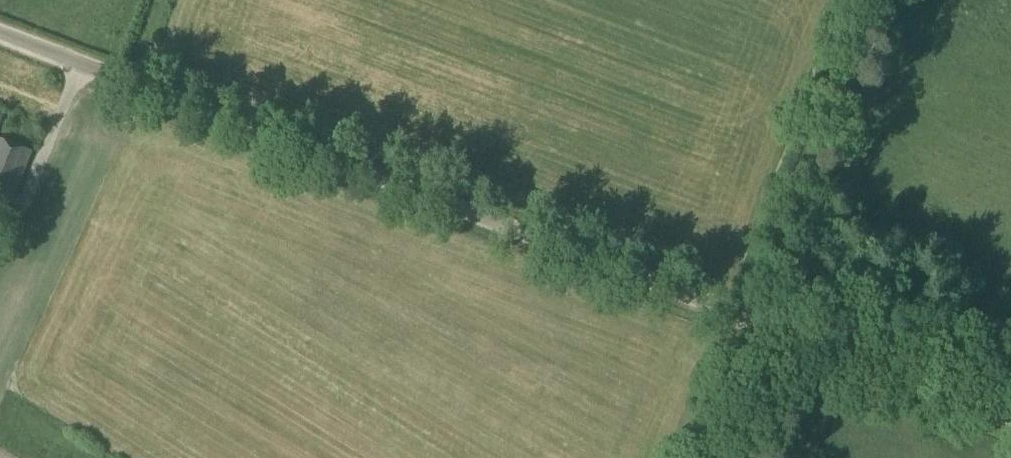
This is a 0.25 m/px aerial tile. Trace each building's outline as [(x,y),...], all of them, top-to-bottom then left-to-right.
[(15,195),(31,153),(0,141),(0,190),(15,195)]
